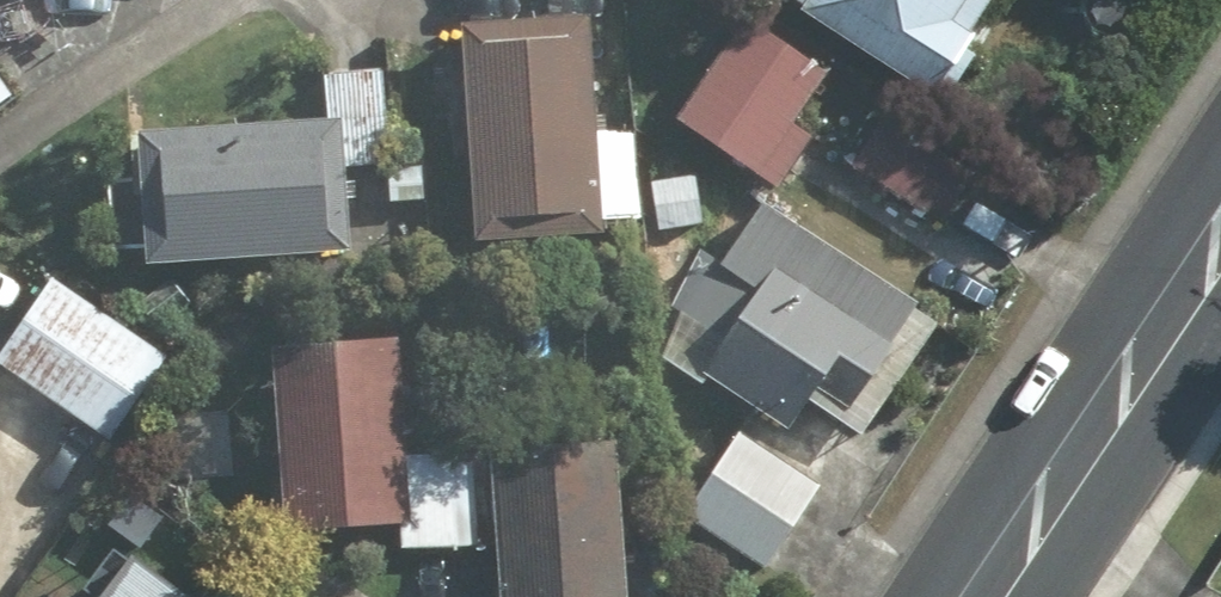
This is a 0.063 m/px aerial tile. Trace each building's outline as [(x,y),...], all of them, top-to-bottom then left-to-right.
[(937,91),(981,24),(974,21),(987,0),(810,0),(805,6),(937,91)] [(466,14),(477,235),(605,228),(593,7),(466,14)] [(677,113),(781,182),(816,129),(796,117),(828,68),(744,12),(677,113)] [(141,123),(148,254),(351,245),(348,162),(386,159),(381,64),(330,66),(332,116),(141,123)] [(851,160),(943,220),(975,169),(883,109),(851,160)] [(389,165),(391,196),(428,195),(426,162),(389,165)] [(656,174),(659,222),(686,219),(702,218),(699,170),(656,174)] [(705,366),(792,422),(820,379),(852,400),(920,296),(766,197),(726,259),(707,247),(673,299),(727,333),(705,366)] [(662,254),(689,251),(686,219),(659,222),(662,254)] [(111,435),(169,350),(54,272),(0,351),(0,361),(111,435)] [(454,538),(450,448),(408,451),(402,331),(273,339),(284,520),(403,513),(405,541),(454,538)] [(686,511),(768,565),(824,479),(741,425),(686,511)] [(454,538),(499,534),(503,596),(628,596),(619,432),(495,440),(495,447),(450,448),(454,538)] [(137,545),(98,596),(205,596),(137,545)]
